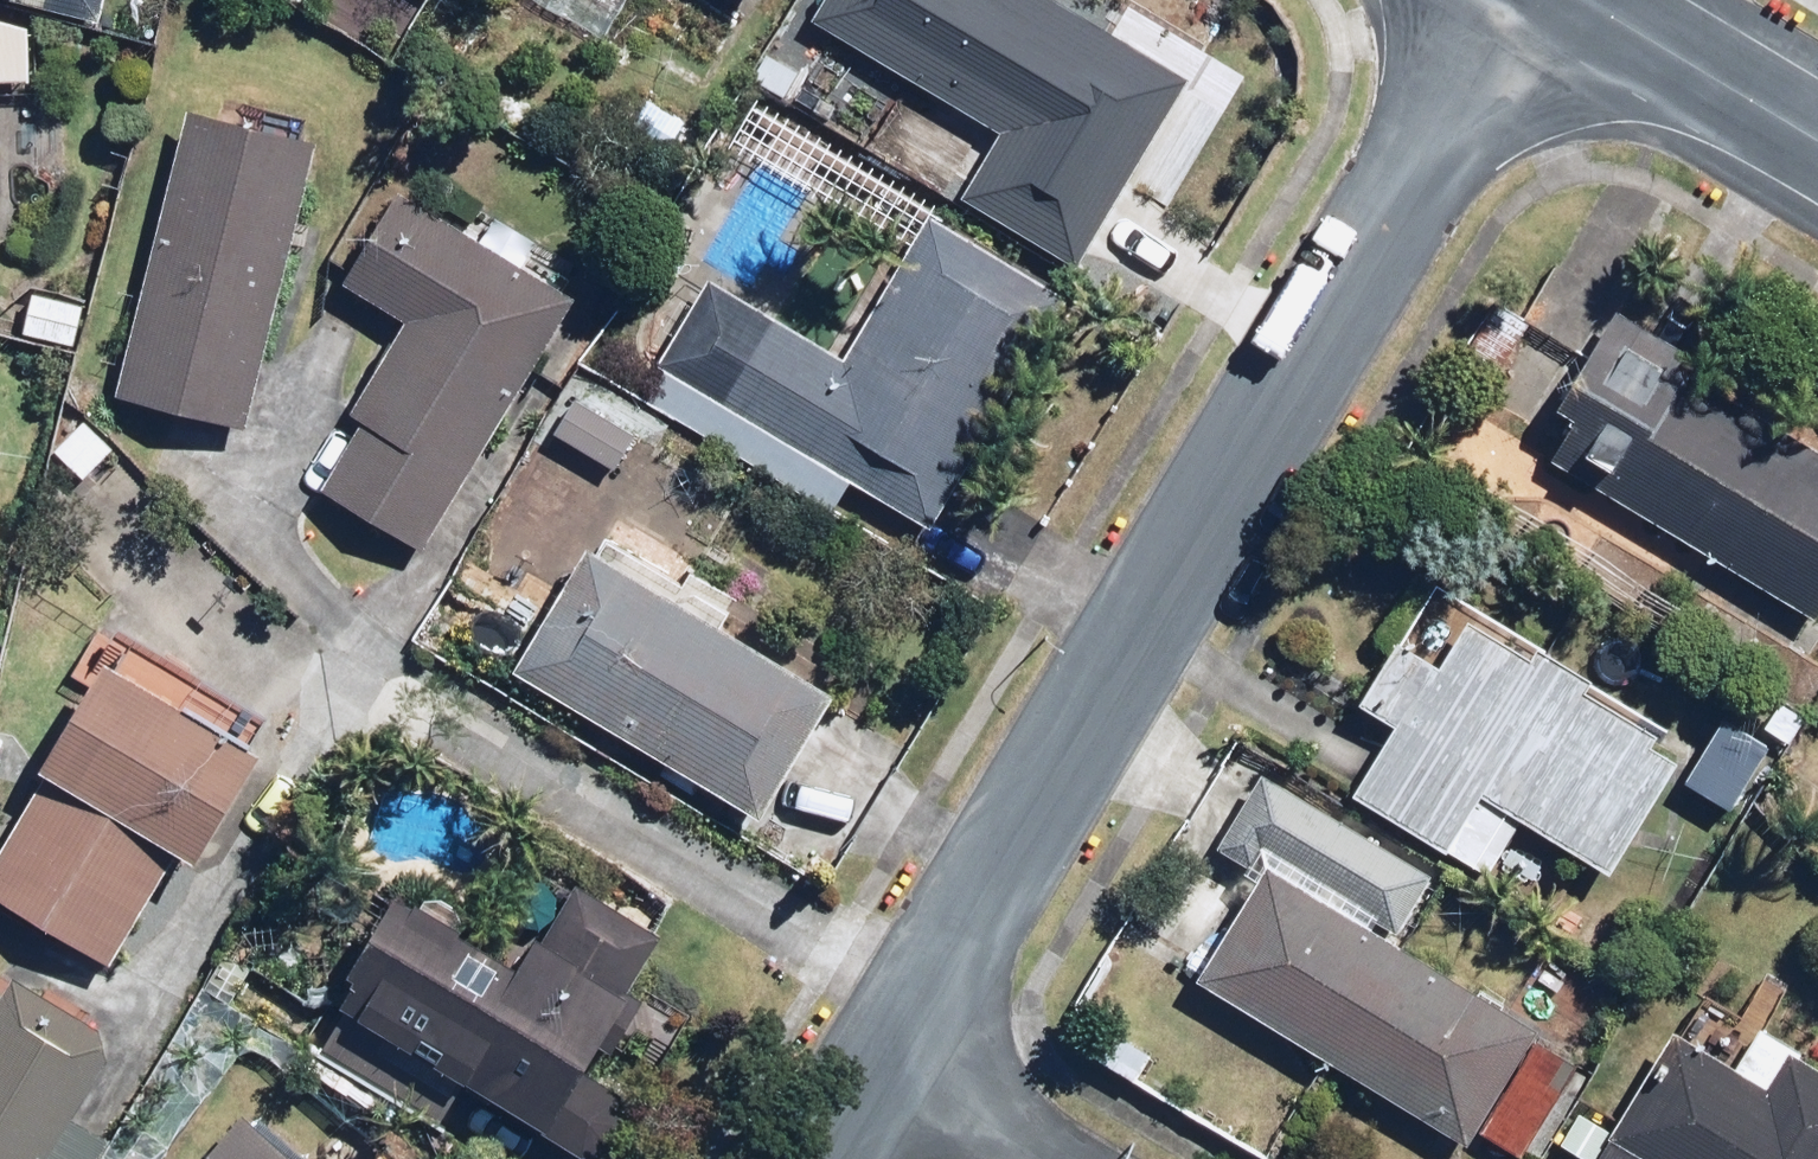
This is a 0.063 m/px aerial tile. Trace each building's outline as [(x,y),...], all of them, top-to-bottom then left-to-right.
[(28,5),(30,6),(43,9),(115,26),(121,0),(6,0),(28,5)] [(1064,0),(823,0),(816,11),(982,114),(960,150),(1016,184),(1038,148),(1120,199),(1194,80),(1064,0)] [(32,85),(30,6),(0,7),(0,86),(32,85)] [(773,47),(756,74),(865,146),(899,94),(826,45),(809,71),(773,47)] [(322,137),(193,105),(121,396),(250,428),(322,137)] [(578,301),(533,273),(477,238),(406,193),(349,284),(413,324),(316,479),(424,547),(578,301)] [(714,279),(658,377),(725,414),(709,443),(839,516),(859,480),(943,527),(1073,295),(931,215),(852,357),(714,279)] [(93,301),(33,286),(21,337),(80,352),(93,301)] [(1647,299),(1553,462),(1815,614),(1817,609),(1817,437),(1704,371),(1721,341),(1647,299)] [(646,438),(573,393),(549,431),(622,477),(646,438)] [(0,512),(0,547),(8,514),(0,512)] [(586,547),(512,667),(770,825),(844,705),(586,547)] [(1386,732),(1351,790),(1496,876),(1531,818),(1616,869),(1695,736),(1436,581),(1356,714),(1386,732)] [(209,874),(302,714),(140,620),(0,860),(0,897),(120,967),(183,858),(209,874)] [(1780,744),(1729,710),(1681,780),(1733,815),(1780,744)] [(1443,867),(1250,754),(1201,838),(1251,867),(1186,979),(1470,1146),(1483,1124),(1532,1153),(1595,1045),(1404,933),(1443,867)] [(538,953),(397,881),(310,1052),(453,1125),(472,1088),(562,1134),(668,926),(576,879),(538,953)] [(123,1141),(81,1114),(128,1040),(0,959),(0,1158),(112,1158),(123,1141)] [(1679,1025),(1597,1158),(1817,1158),(1817,1059),(1798,1047),(1776,1083),(1679,1025)] [(251,1109),(208,1158),(308,1158),(251,1109)]
